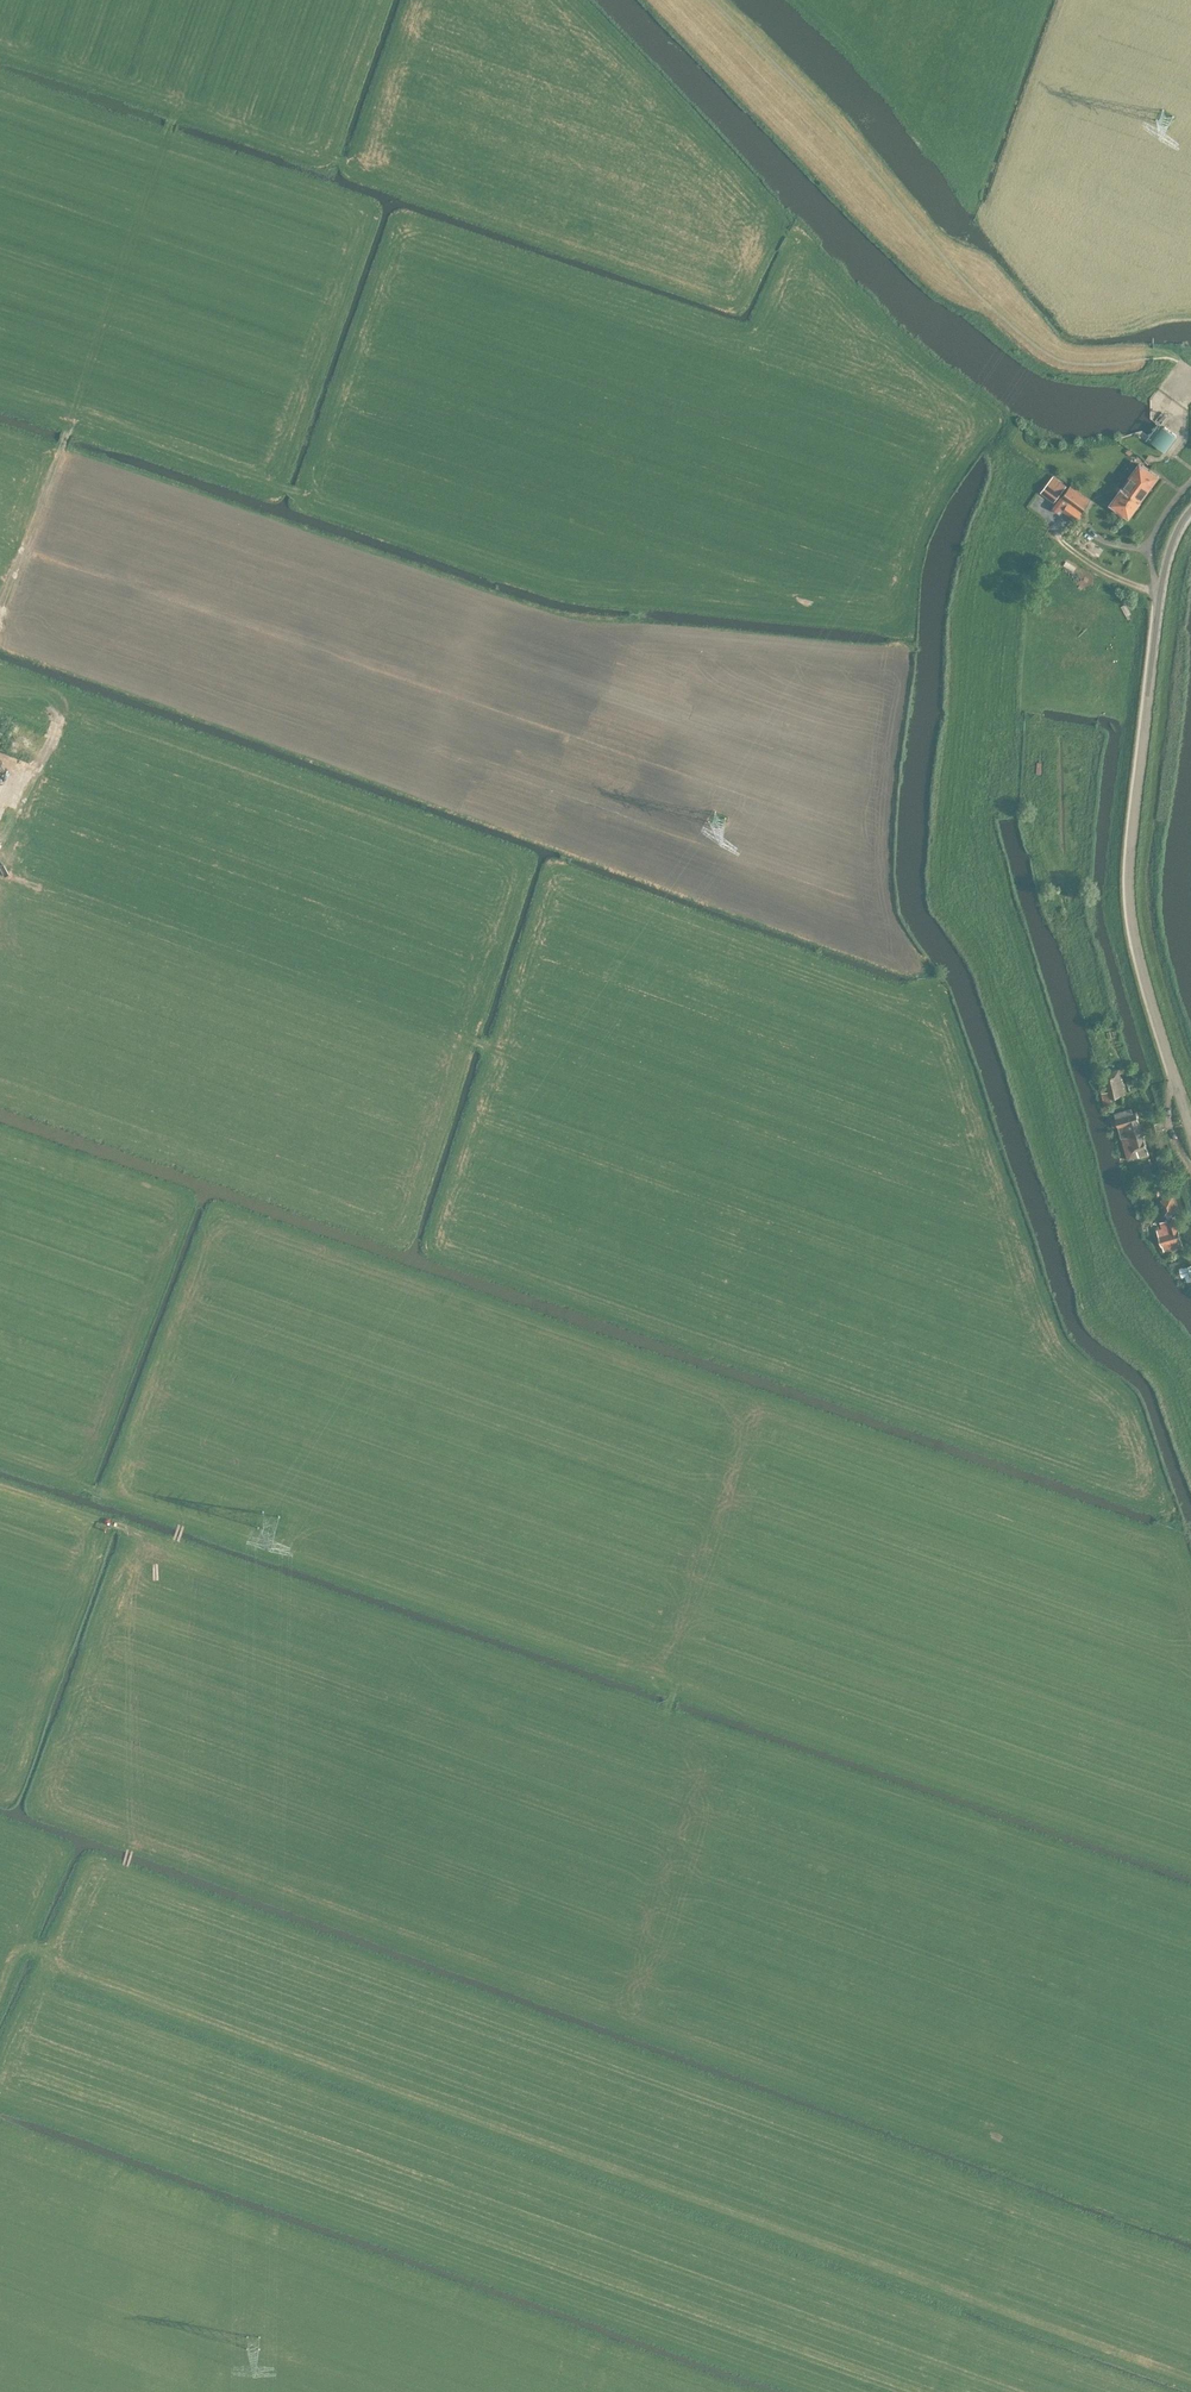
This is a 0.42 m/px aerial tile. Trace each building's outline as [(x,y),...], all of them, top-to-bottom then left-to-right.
[(1163,426),(1152,441),(1164,450),(1176,434),(1164,425),(1163,426)] [(1110,501),(1129,515),(1157,475),(1139,462),(1110,501)] [(1054,501),(1064,487),(1050,477),(1040,491),(1054,501)] [(1062,495),(1082,510),(1090,499),(1070,483),(1062,495)] [(1082,512),(1068,501),(1062,509),(1076,519),(1082,512)] [(1130,595),(1125,598),(1131,608),(1136,605),(1130,595)] [(1106,1090),(1101,1092),(1104,1104),(1111,1102),(1110,1097),(1124,1093),(1118,1067),(1103,1071),(1106,1090)] [(1129,1123),(1130,1127),(1136,1125),(1136,1126),(1140,1125),(1136,1111),(1133,1112),(1131,1107),(1114,1112),(1118,1126),(1129,1123)] [(1126,1153),(1127,1158),(1138,1155),(1139,1156),(1148,1153),(1140,1125),(1136,1126),(1136,1125),(1130,1127),(1129,1123),(1118,1126),(1122,1144),(1124,1154),(1126,1153)] [(1173,1215),(1172,1211),(1177,1210),(1172,1195),(1160,1199),(1165,1213),(1166,1213),(1167,1217),(1165,1217),(1165,1219),(1159,1221),(1161,1227),(1157,1228),(1162,1244),(1163,1244),(1164,1249),(1182,1244),(1174,1215),(1173,1215)] [(1186,1275),(1187,1280),(1190,1279),(1190,1264),(1179,1267),(1182,1276),(1186,1275)]
